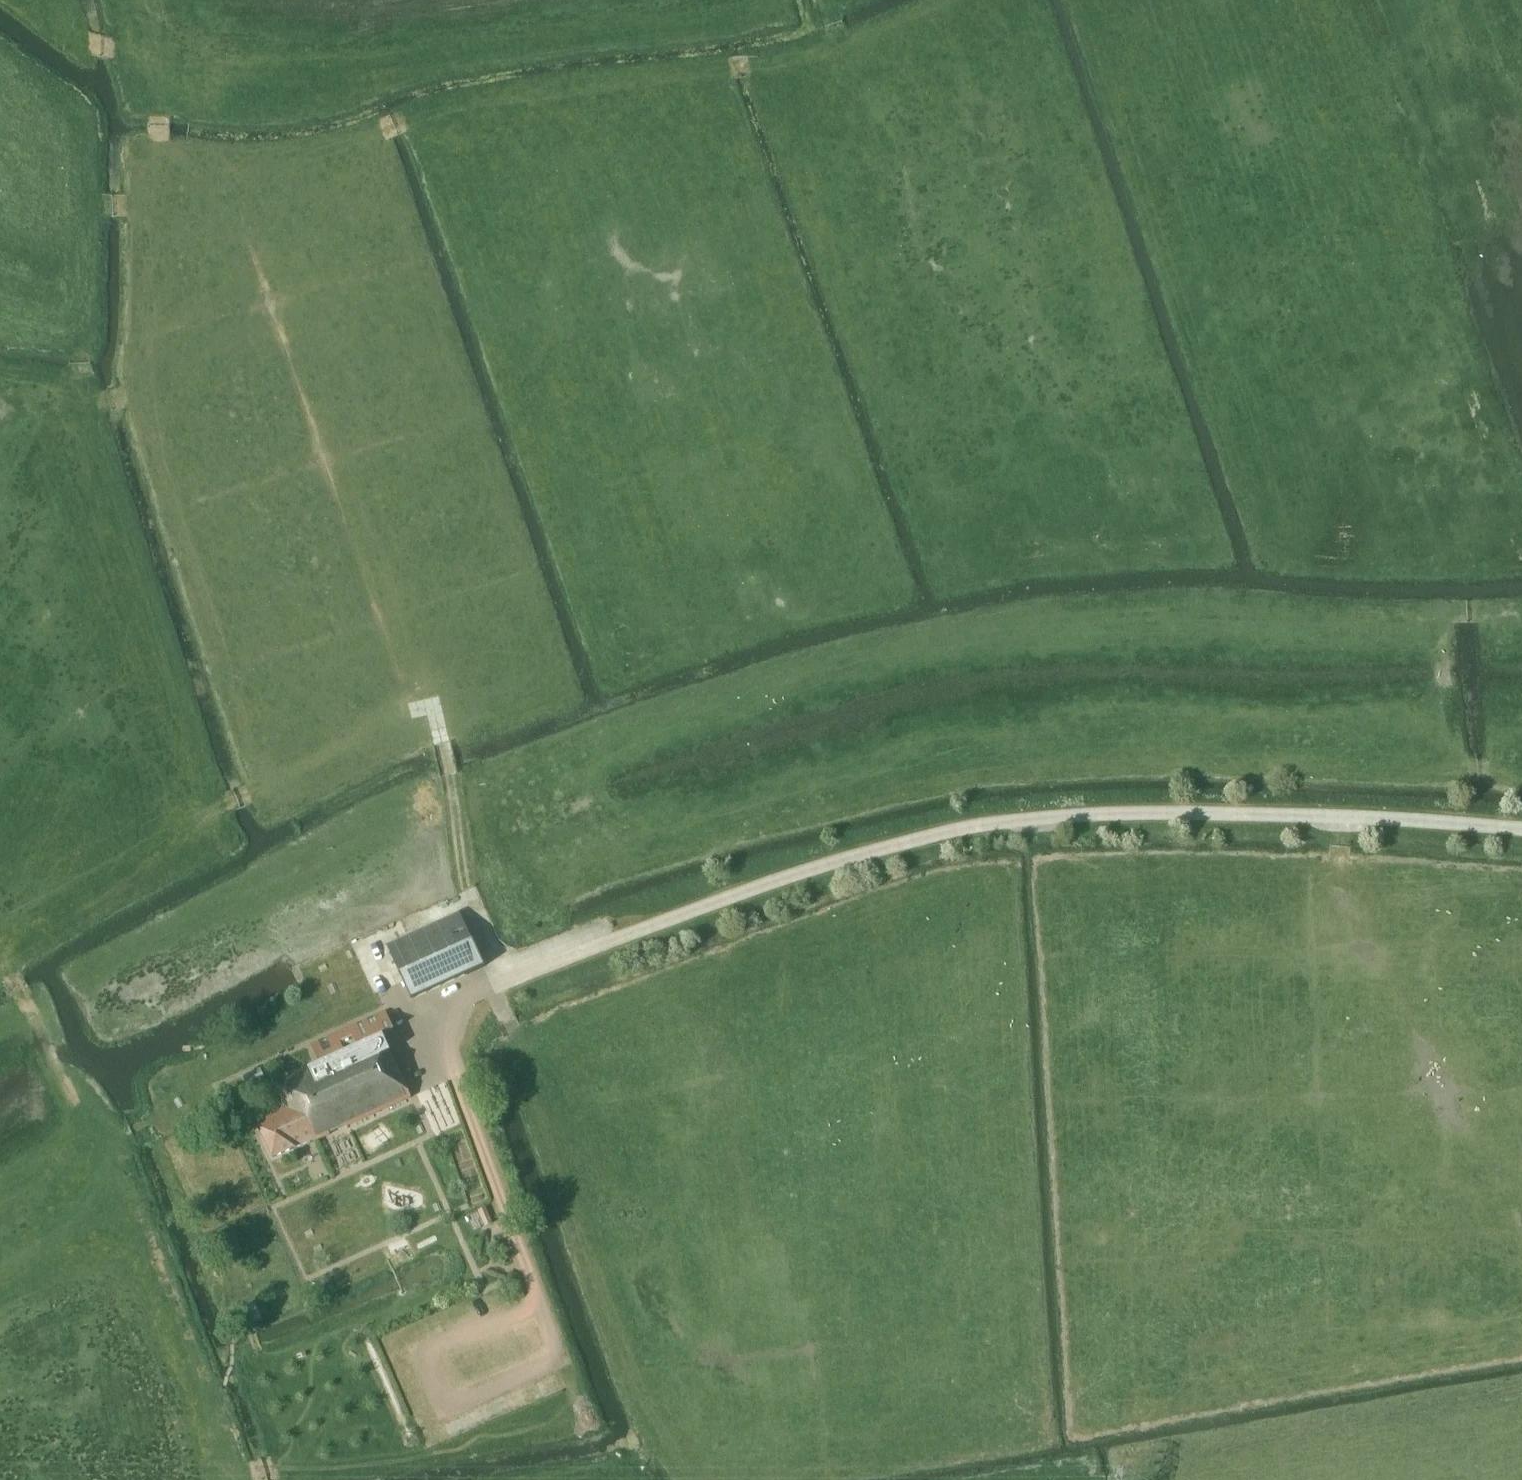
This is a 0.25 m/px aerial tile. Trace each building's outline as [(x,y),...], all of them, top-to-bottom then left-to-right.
[(387,946),(400,972),(452,948),(464,974),(483,966),(460,913),(387,946)] [(268,1124),(259,1128),(273,1157),(315,1138),(316,1140),(330,1134),(328,1130),(345,1122),(347,1126),(411,1097),(383,1035),(394,1030),(386,1011),(311,1045),(320,1066),(311,1070),(310,1067),(287,1078),(288,1082),(278,1086),(285,1101),(263,1111),(268,1124)] [(255,1043),(241,1049),(247,1062),(260,1056),(255,1043)] [(493,1223),(490,1215),(482,1218),(485,1226),(493,1223)] [(251,1324),(262,1319),(255,1303),(244,1308),(251,1324)]
